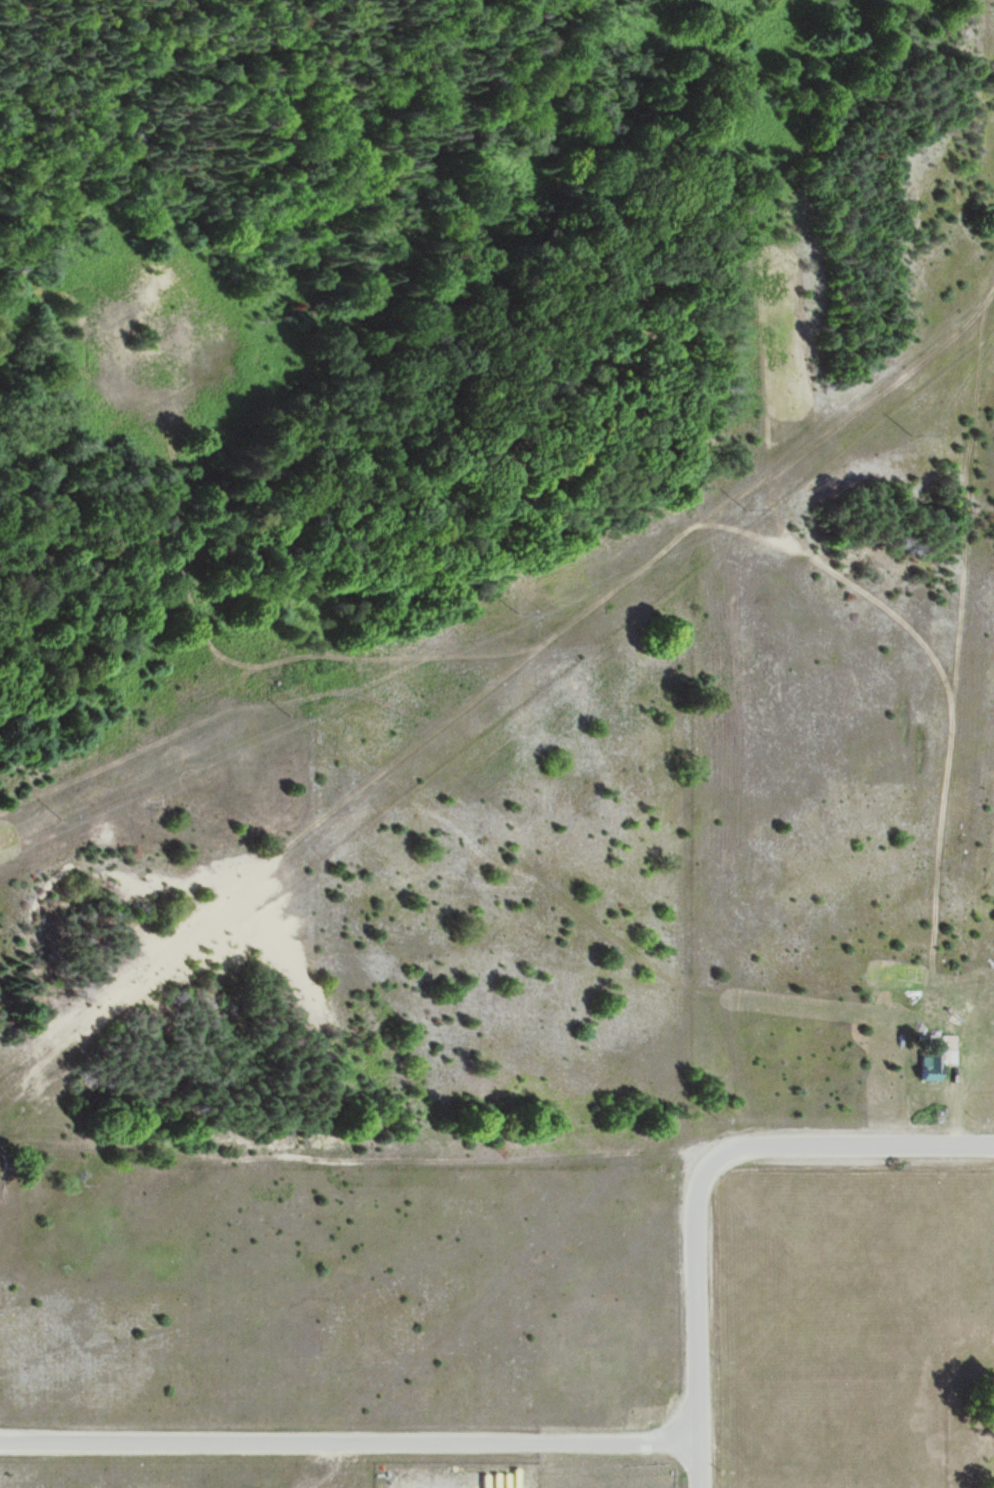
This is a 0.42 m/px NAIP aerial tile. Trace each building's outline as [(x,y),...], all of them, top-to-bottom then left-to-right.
[(924,1080),(937,1080),(937,1048),(924,1048),(924,1080)] [(940,1064),(951,1064),(951,1051),(940,1051),(940,1064)]
